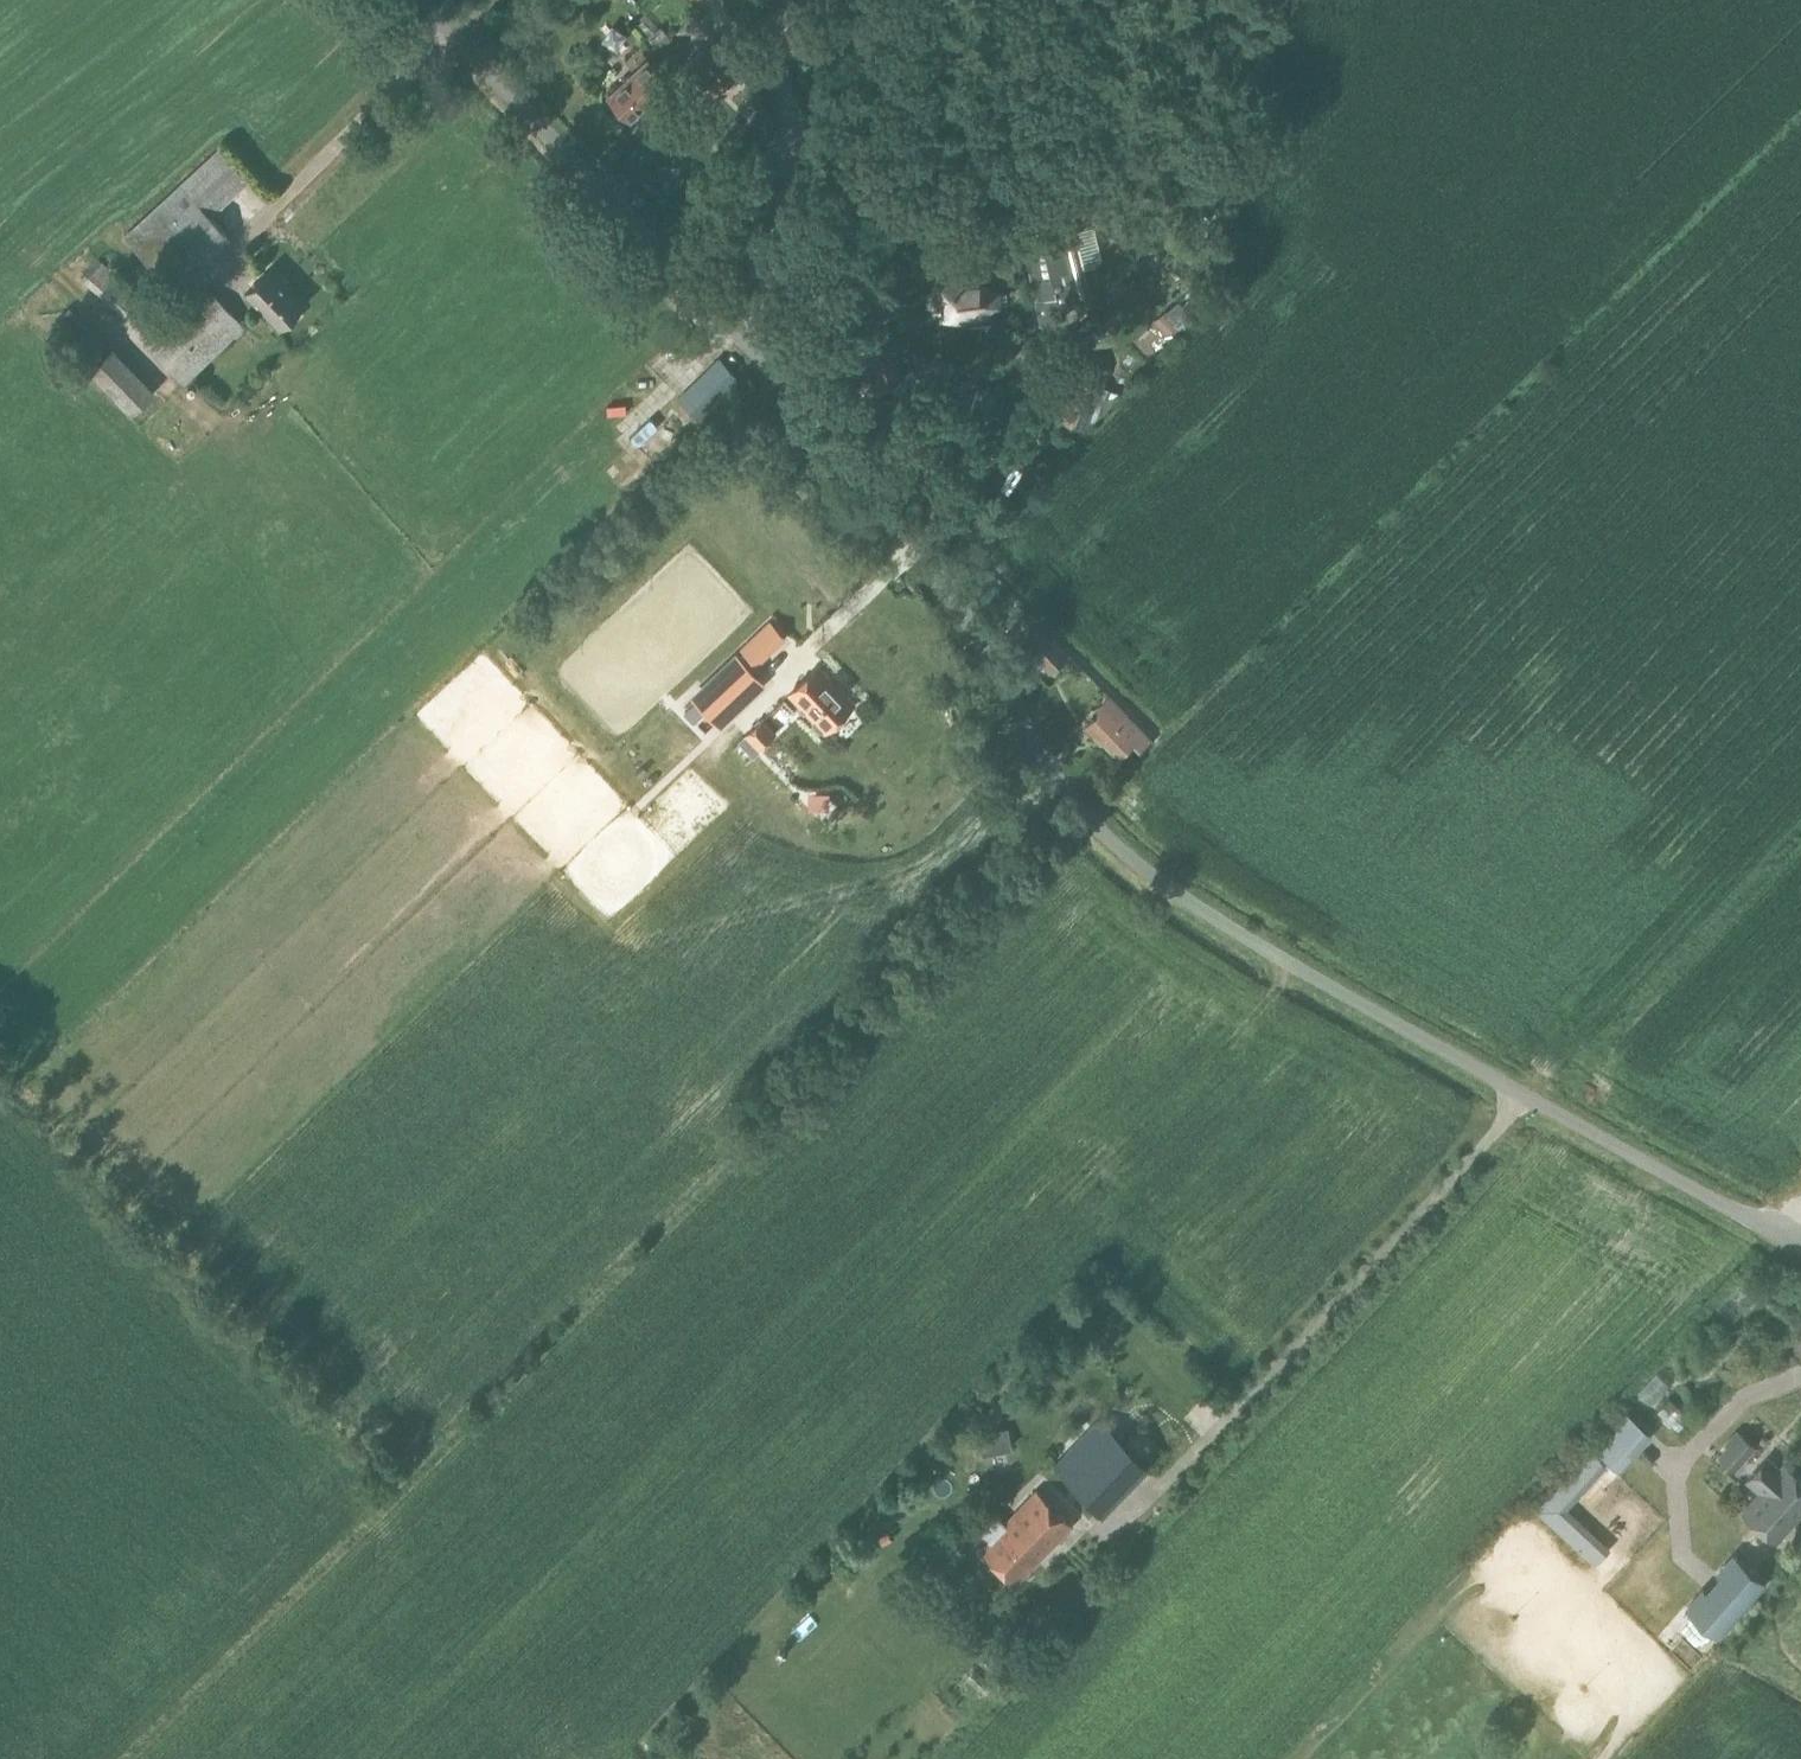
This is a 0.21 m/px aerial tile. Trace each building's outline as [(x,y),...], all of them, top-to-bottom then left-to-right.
[(716,36),(686,65),(713,93),(743,64),(716,36)] [(648,57),(634,70),(609,92),(631,115),(655,93),(654,92),(668,79),(648,57)] [(249,180),(219,147),(123,235),(173,289),(231,236),(212,215),(249,180)] [(1064,322),(1059,303),(1091,295),(1073,231),(1063,233),(1058,214),(1024,222),(1030,248),(1024,249),(1029,269),(1031,269),(1045,326),(1064,322)] [(99,257),(81,276),(124,315),(141,296),(99,257)] [(269,269),(245,293),(280,328),(304,304),(269,269)] [(246,326),(208,286),(147,345),(185,384),(246,326)] [(960,288),(942,295),(943,318),(962,324),(965,319),(988,317),(988,314),(1001,310),(1000,297),(987,295),(987,292),(964,293),(960,288)] [(111,348),(70,306),(49,326),(90,368),(89,369),(131,411),(157,390),(113,346),(111,348)] [(892,330),(865,337),(879,391),(902,385),(897,364),(894,352),(897,351),(892,330)] [(720,357),(679,397),(701,421),(743,381),(720,357)] [(1053,417),(1082,429),(1084,430),(1087,425),(1092,412),(1091,412),(1101,385),(1071,372),(1060,398),(1060,399),(1053,417)] [(1069,655),(1040,623),(1021,643),(1050,673),(1069,655)] [(737,655),(699,691),(695,696),(701,703),(720,722),(763,682),(737,655)] [(855,703),(819,666),(790,694),(826,731),(855,703)] [(1102,711),(1085,728),(1100,744),(1104,740),(1119,756),(1135,741),(1132,738),(1141,729),(1110,697),(1099,708),(1102,711)] [(778,733),(764,718),(744,736),(759,751),(778,733)] [(1101,1415),(1053,1465),(1106,1516),(1153,1467),(1101,1415)] [(1595,1447),(1616,1467),(1636,1446),(1615,1425),(1595,1447)] [(1737,1471),(1757,1447),(1737,1430),(1725,1444),(1727,1445),(1718,1455),(1737,1471)] [(1598,1563),(1608,1552),(1560,1508),(1604,1461),(1593,1450),(1539,1509),(1598,1563)] [(1782,1469),(1769,1457),(1749,1480),(1762,1492),(1744,1512),(1777,1542),(1800,1515),(1800,1478),(1786,1464),(1782,1469)] [(977,1532),(987,1541),(981,1548),(1017,1583),(1074,1525),(1037,1489),(1004,1524),(994,1515),(977,1532)] [(1737,1556),(1719,1576),(1721,1578),(1707,1594),(1704,1592),(1688,1610),(1718,1636),(1767,1582),(1737,1556)]
